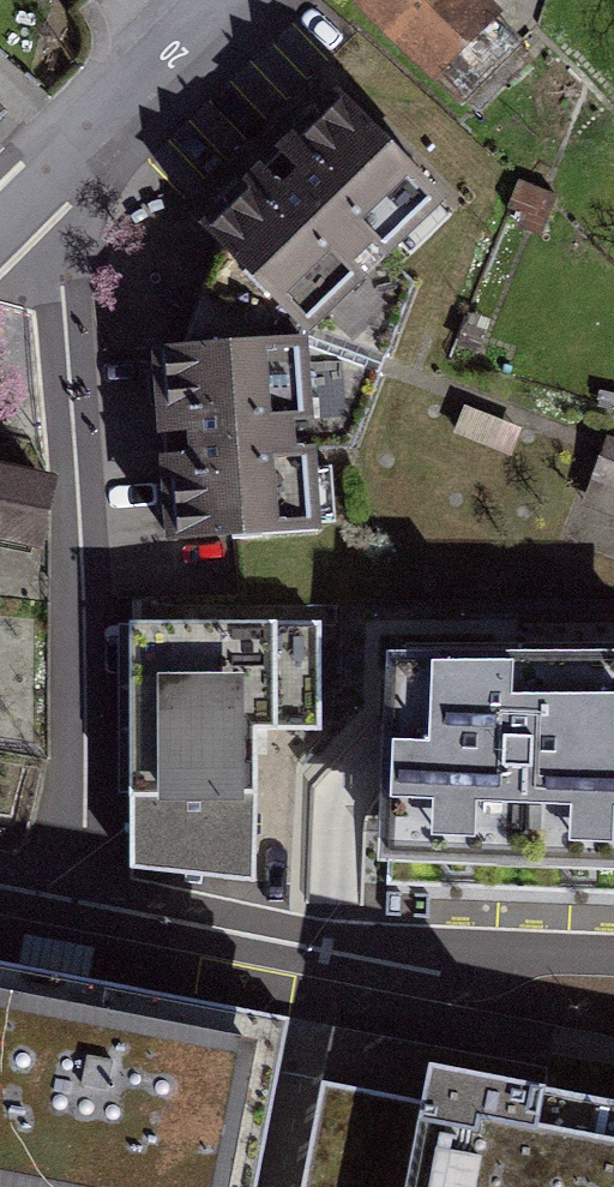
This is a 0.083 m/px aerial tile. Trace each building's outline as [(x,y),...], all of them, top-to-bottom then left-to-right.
[(434,72),(499,12),(488,0),(367,0),(434,72)] [(267,151),(200,218),(302,321),(439,184),(337,82),(267,151)] [(557,191),(518,178),(509,204),(531,212),(527,224),(543,230),(557,191)] [(305,333),(159,345),(173,527),(319,516),(305,333)] [(0,461),(0,537),(30,542),(43,469),(0,461)] [(319,628),(132,623),(125,862),(259,866),(263,730),(316,731),(319,628)] [(393,636),(392,753),(391,884),(613,886),(613,637),(393,636)] [(0,947),(0,1186),(266,1186),(299,1002),(86,963),(0,947)] [(330,1053),(305,1186),(613,1186),(613,1110),(330,1053)]
